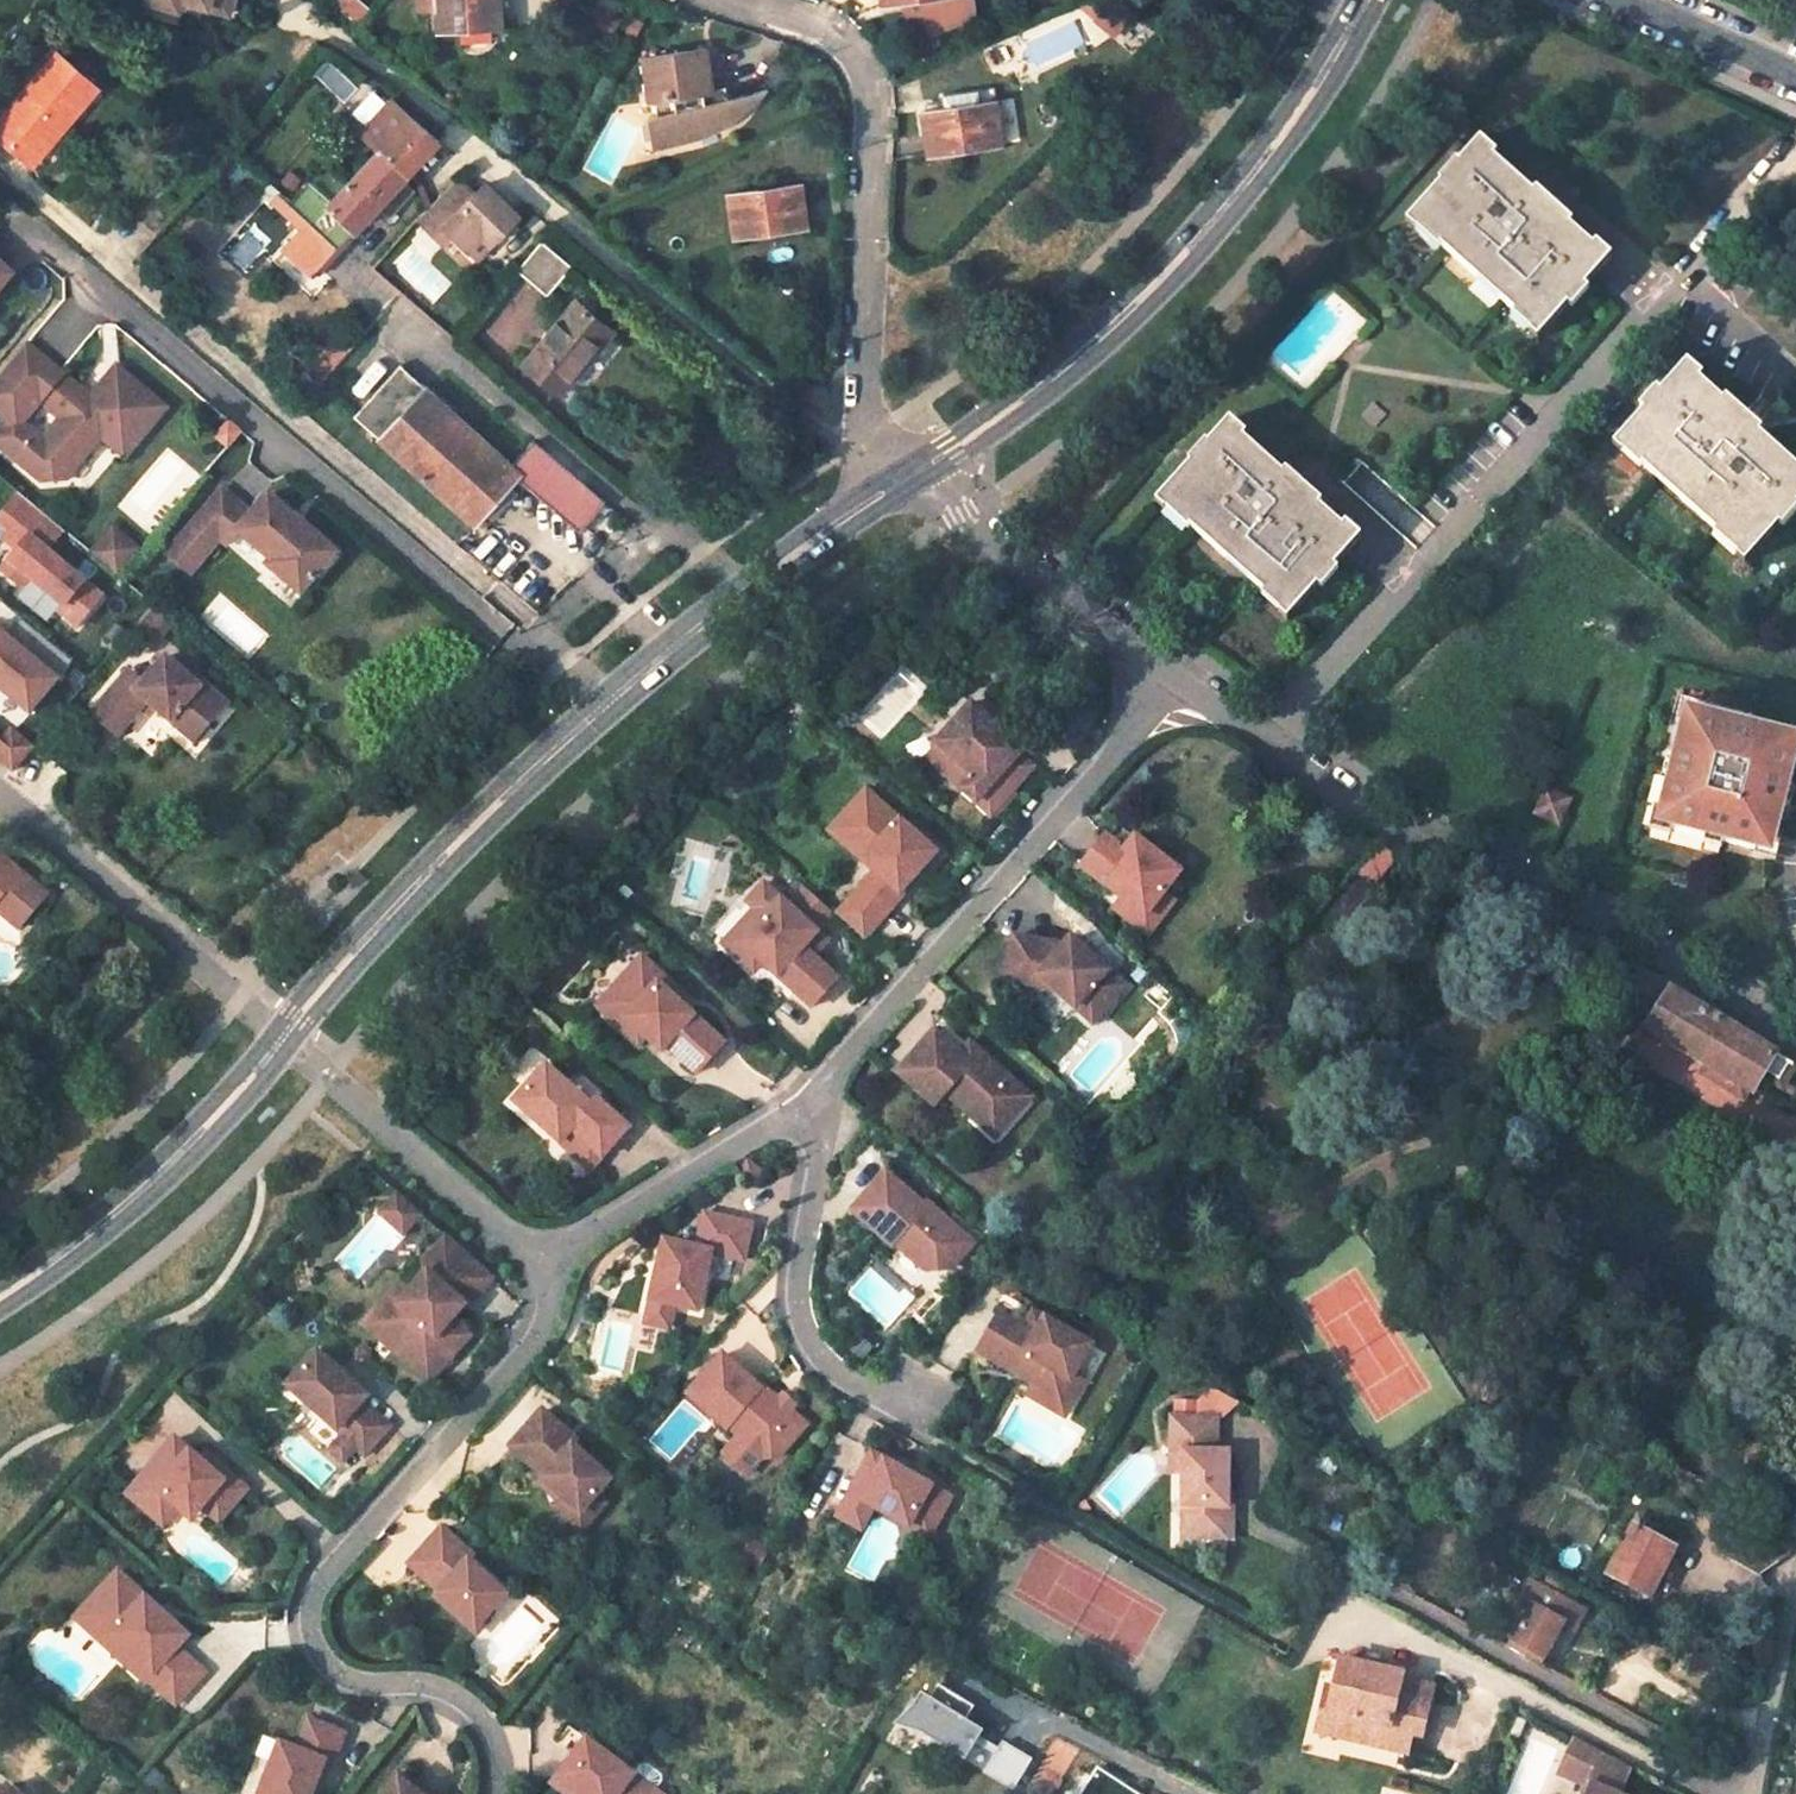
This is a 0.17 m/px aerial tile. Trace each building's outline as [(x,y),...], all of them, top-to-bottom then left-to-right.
[(178,12),(182,1),(210,10),(213,0),(150,0),(149,2),(178,12)] [(220,0),(213,0),(210,10),(228,16),(232,4),(220,0)] [(359,16),(366,6),(358,0),(357,0),(351,8),(359,16)] [(434,23),(498,20),(497,0),(433,0),(434,23)] [(646,55),(650,98),(656,97),(657,111),(651,112),(655,143),(665,143),(677,141),(689,138),(704,133),(721,122),(729,116),(738,112),(769,96),(728,98),(727,87),(713,89),(708,46),(646,55)] [(0,129),(0,138),(35,168),(68,129),(63,124),(95,88),(59,59),(0,129)] [(946,96),(947,109),(980,103),(978,91),(946,96)] [(380,144),(408,168),(437,134),(390,94),(360,128),(380,144)] [(923,112),(928,156),(1003,146),(997,101),(980,103),(947,109),(923,112)] [(1467,273),(1490,293),(1504,305),(1501,309),(1527,333),(1537,323),(1558,297),(1562,301),(1579,281),(1575,278),(1602,248),(1586,234),(1583,237),(1559,217),(1562,214),(1534,189),(1526,183),(1524,187),(1484,152),(1487,149),(1469,134),(1448,158),(1446,156),(1428,176),(1430,178),(1401,209),(1391,219),(1423,247),(1430,240),(1467,273)] [(314,274),(326,260),(376,202),(388,211),(411,186),(400,177),(408,168),(380,144),(348,181),(324,160),(288,202),(285,206),(304,222),(300,226),(289,239),(305,253),(298,261),(314,274)] [(801,181),(727,191),(732,237),(807,227),(801,181)] [(484,253),(513,221),(478,188),(467,200),(449,183),(410,226),(436,249),(442,242),(461,260),(475,245),(484,253)] [(288,202),(278,195),(272,202),(300,226),(304,222),(285,206),(288,202)] [(518,268),(548,294),(574,264),(543,238),(518,268)] [(471,268),(484,253),(475,245),(461,260),(471,268)] [(13,271),(0,260),(0,287),(13,271)] [(586,306),(579,301),(525,364),(562,394),(615,331),(594,313),(601,306),(591,299),(586,306)] [(0,377),(0,417),(11,426),(0,439),(0,440),(17,455),(14,459),(44,485),(67,483),(103,440),(125,459),(166,410),(117,369),(91,400),(85,407),(72,396),(78,389),(26,346),(0,377)] [(1737,421),(1747,412),(1739,404),(1728,393),(1724,399),(1700,377),(1704,374),(1688,360),(1666,383),(1673,389),(1654,410),(1648,403),(1622,431),(1649,457),(1643,464),(1656,475),(1665,466),(1689,487),(1680,496),(1717,529),(1723,522),(1755,550),(1780,521),(1773,515),(1791,495),(1795,499),(1795,463),(1761,431),(1753,438),(1737,421)] [(355,416),(475,524),(517,478),(581,532),(605,503),(533,441),(512,465),(401,365),(355,416)] [(85,407),(91,400),(78,389),(72,396),(85,407)] [(1761,431),(1764,428),(1747,412),(1737,421),(1753,438),(1761,431)] [(1319,557),(1326,563),(1353,532),(1337,518),(1334,522),(1310,502),(1291,484),(1285,491),(1269,478),(1275,471),(1235,437),(1238,433),(1221,418),(1200,443),(1207,449),(1189,470),(1182,464),(1155,491),(1185,521),(1181,524),(1218,558),(1226,549),(1250,569),(1241,578),(1255,590),(1261,584),(1287,608),(1309,582),(1302,577),(1319,557)] [(17,455),(0,440),(0,448),(14,459),(17,455)] [(1200,443),(1198,441),(1180,462),(1182,464),(1189,470),(1207,449),(1200,443)] [(1291,484),(1310,502),(1313,498),(1285,474),(1278,468),(1275,471),(1269,478),(1285,491),(1291,484)] [(20,488),(0,512),(0,519),(25,540),(3,566),(22,583),(30,573),(65,603),(61,608),(78,623),(103,594),(48,546),(38,539),(55,518),(20,488)] [(297,526),(287,517),(290,513),(269,495),(252,514),(223,489),(182,536),(204,556),(219,538),(226,544),(238,531),(271,561),(267,565),(300,595),(336,554),(303,525),(297,526)] [(1185,521),(1155,491),(1145,501),(1175,531),(1181,524),(1185,521)] [(65,526),(55,518),(38,539),(48,546),(65,526)] [(141,547),(115,524),(94,550),(120,572),(141,547)] [(189,573),(204,556),(182,536),(166,554),(189,573)] [(1226,549),(1218,558),(1241,578),(1250,569),(1226,549)] [(1319,557),(1302,577),(1309,582),(1313,586),(1330,566),(1326,563),(1319,557)] [(1287,608),(1261,584),(1255,590),(1252,594),(1278,617),(1287,608)] [(173,616),(155,601),(135,624),(149,635),(155,628),(159,633),(173,616)] [(23,616),(8,633),(0,627),(0,683),(32,710),(75,659),(23,616)] [(129,667),(93,709),(118,731),(142,703),(148,696),(154,702),(195,737),(213,715),(203,707),(217,690),(193,670),(191,673),(166,651),(143,678),(129,667)] [(227,699),(217,690),(203,707),(213,715),(227,699)] [(148,696),(142,703),(149,709),(154,702),(148,696)] [(977,701),(941,738),(976,773),(964,786),(978,799),(995,783),(1027,749),(977,701)] [(1697,706),(1681,703),(1677,718),(1693,722),(1697,706)] [(1656,805),(1671,809),(1668,823),(1702,832),(1703,829),(1719,833),(1718,836),(1768,848),(1779,806),(1770,804),(1778,772),(1787,774),(1795,737),(1795,731),(1748,720),(1747,723),(1730,719),(1731,715),(1697,706),(1693,722),(1677,718),(1668,754),(1672,754),(1667,771),(1665,770),(1656,805)] [(12,765),(31,743),(11,726),(1,739),(0,739),(0,754),(12,765)] [(1044,766),(1027,749),(995,783),(1012,800),(1044,766)] [(1778,772),(1770,804),(1779,806),(1783,790),(1787,774),(1778,772)] [(866,790),(840,820),(873,851),(863,862),(875,872),(853,897),(881,920),(903,894),(901,892),(935,851),(866,790)] [(1545,800),(1535,818),(1555,828),(1565,810),(1545,800)] [(1671,809),(1656,805),(1652,819),(1668,823),(1671,809)] [(873,851),(840,820),(831,832),(863,862),(873,851)] [(1129,854),(1104,834),(1079,865),(1121,895),(1144,912),(1162,889),(1177,870),(1140,841),(1129,854)] [(1382,844),(1356,870),(1373,887),(1387,873),(1384,871),(1402,852),(1382,844)] [(20,922),(47,887),(0,850),(0,906),(20,922)] [(819,932),(765,883),(749,902),(757,909),(767,917),(743,943),(764,962),(814,1006),(839,978),(815,956),(805,947),(819,932)] [(835,913),(806,888),(794,901),(823,927),(835,913)] [(1144,912),(1121,895),(1113,906),(1148,931),(1172,897),(1162,889),(1144,912)] [(881,920),(853,897),(840,911),(868,936),(881,920)] [(767,917),(757,909),(725,944),(755,971),(764,962),(743,943),(767,917)] [(840,911),(837,916),(864,940),(868,936),(840,911)] [(815,956),(829,941),(819,932),(805,947),(815,956)] [(1099,961),(1071,937),(1064,947),(1062,945),(1013,935),(1005,979),(1031,984),(1033,973),(1040,974),(1094,1021),(1126,984),(1113,973),(1104,974),(1094,966),(1099,961)] [(701,1071),(728,1041),(682,999),(663,982),(669,975),(647,953),(611,994),(631,1015),(630,1017),(652,1036),(666,1049),(671,1043),(701,1071)] [(1786,1071),(1793,1059),(1628,960),(1614,986),(1653,1011),(1648,1020),(1726,1067),(1721,1075),(1743,1086),(1747,1080),(1750,1082),(1765,1059),(1786,1071)] [(1099,961),(1094,966),(1104,974),(1108,969),(1099,961)] [(687,993),(669,975),(663,982),(682,999),(687,993)] [(630,1017),(631,1015),(611,994),(602,1005),(645,1045),(652,1036),(630,1017)] [(937,1031),(899,1073),(936,1106),(947,1093),(965,1109),(973,1100),(1002,1128),(1030,1097),(979,1052),(970,1064),(937,1031)] [(594,1103),(550,1063),(518,1099),(562,1139),(574,1126),(605,1154),(632,1125),(600,1096),(594,1103)] [(973,1100),(965,1109),(995,1137),(1002,1128),(973,1100)] [(574,1126),(562,1139),(593,1167),(605,1154),(574,1126)] [(743,1163),(735,1173),(750,1183),(758,1173),(743,1163)] [(925,1203),(889,1167),(854,1203),(890,1238),(893,1236),(923,1267),(949,1265),(971,1242),(928,1199),(925,1203)] [(420,1215),(397,1195),(381,1213),(404,1233),(420,1215)] [(670,1304),(694,1310),(708,1252),(740,1260),(748,1224),(702,1213),(694,1247),(661,1239),(647,1299),(670,1304)] [(490,1277),(443,1235),(418,1264),(428,1273),(426,1276),(375,1333),(430,1382),(455,1353),(449,1347),(464,1329),(453,1320),(467,1307),(464,1305),(490,1277)] [(416,1266),(364,1324),(375,1333),(426,1276),(416,1266)] [(670,1304),(647,1299),(642,1322),(665,1327),(670,1304)] [(1036,1335),(1000,1314),(978,1351),(1034,1384),(1060,1399),(1076,1373),(1091,1345),(1046,1319),(1036,1335)] [(464,1329),(449,1347),(455,1353),(471,1335),(464,1329)] [(367,1396),(317,1351),(287,1385),(342,1435),(355,1446),(364,1454),(390,1426),(363,1402),(367,1396)] [(761,1388),(723,1355),(689,1394),(727,1428),(729,1426),(739,1435),(763,1456),(765,1458),(779,1456),(807,1424),(791,1410),(775,1396),(763,1385),(761,1388)] [(1060,1399),(1034,1384),(1027,1394),(1065,1416),(1086,1379),(1076,1373),(1060,1399)] [(1490,1381),(1480,1400),(1493,1407),(1503,1388),(1490,1381)] [(780,1391),(775,1396),(791,1410),(796,1405),(780,1391)] [(567,1433),(543,1410),(510,1446),(544,1477),(541,1479),(562,1497),(580,1513),(597,1495),(611,1478),(563,1437),(567,1433)] [(1181,1452),(1177,1535),(1223,1538),(1226,1455),(1214,1454),(1216,1424),(1170,1422),(1169,1451),(1181,1452)] [(355,1446),(342,1435),(331,1447),(344,1459),(355,1446)] [(763,1456),(739,1435),(727,1450),(733,1461),(747,1474),(763,1456)] [(200,1459),(175,1438),(128,1493),(154,1515),(168,1499),(178,1507),(183,1509),(192,1499),(202,1508),(220,1522),(247,1489),(218,1463),(212,1470),(200,1459)] [(218,1463),(206,1452),(200,1459),(212,1470),(218,1463)] [(869,1465),(879,1470),(884,1460),(875,1455),(869,1465)] [(850,1494),(838,1517),(862,1530),(873,1508),(896,1519),(902,1507),(936,1524),(951,1496),(884,1460),(879,1470),(869,1465),(852,1494),(850,1494)] [(580,1513),(562,1497),(554,1506),(581,1529),(606,1502),(597,1495),(580,1513)] [(178,1507),(168,1499),(154,1515),(165,1524),(178,1507)] [(192,1499),(183,1509),(194,1518),(202,1508),(192,1499)] [(902,1507),(896,1519),(929,1537),(936,1524),(902,1507)] [(1786,1555),(1791,1532),(1749,1509),(1723,1554),(1757,1575),(1786,1555)] [(1647,1594),(1678,1535),(1637,1513),(1606,1571),(1647,1594)] [(460,1553),(440,1531),(405,1564),(432,1594),(430,1596),(444,1612),(451,1605),(458,1605),(475,1624),(498,1603),(464,1566),(456,1557),(460,1553)] [(752,1543),(742,1561),(757,1570),(768,1552),(752,1543)] [(456,1557),(464,1566),(469,1562),(460,1553),(456,1557)] [(161,1606),(119,1567),(87,1605),(114,1630),(105,1641),(116,1651),(146,1678),(148,1675),(175,1700),(205,1669),(178,1644),(189,1632),(172,1617),(167,1623),(154,1612),(161,1606)] [(1584,1592),(1553,1576),(1545,1591),(1532,1584),(1522,1602),(1535,1609),(1513,1649),(1544,1666),(1566,1625),(1578,1631),(1588,1613),(1576,1608),(1584,1592)] [(114,1630),(87,1605),(76,1616),(105,1641),(114,1630)] [(451,1605),(444,1612),(464,1633),(475,1624),(458,1605),(451,1605)] [(1360,1718),(1356,1739),(1410,1752),(1417,1732),(1426,1733),(1438,1686),(1404,1678),(1405,1672),(1346,1658),(1333,1712),(1360,1718)] [(977,1714),(955,1701),(959,1694),(929,1675),(899,1723),(921,1738),(934,1719),(963,1737),(977,1714)] [(1356,1739),(1360,1718),(1333,1712),(1327,1732),(1356,1739)] [(299,1746),(321,1764),(324,1756),(334,1761),(346,1729),(310,1716),(299,1746)] [(1570,1735),(1554,1775),(1589,1789),(1591,1784),(1614,1793),(1618,1793),(1631,1766),(1570,1735)] [(298,1746),(280,1738),(259,1793),(310,1793),(321,1764),(299,1746),(298,1746)] [(586,1739),(580,1747),(591,1756),(597,1748),(586,1739)] [(1003,1739),(983,1771),(1013,1789),(1032,1757),(1003,1739)] [(552,1785),(564,1793),(645,1793),(628,1781),(633,1774),(597,1748),(591,1756),(580,1747),(552,1785)] [(385,1793),(426,1793),(401,1773),(385,1793)] [(633,1774),(628,1781),(645,1793),(648,1793),(652,1788),(633,1774)] [(1085,1776),(1081,1793),(1161,1793),(1085,1776)] [(1591,1784),(1589,1789),(1587,1793),(1614,1793),(1591,1784)]
